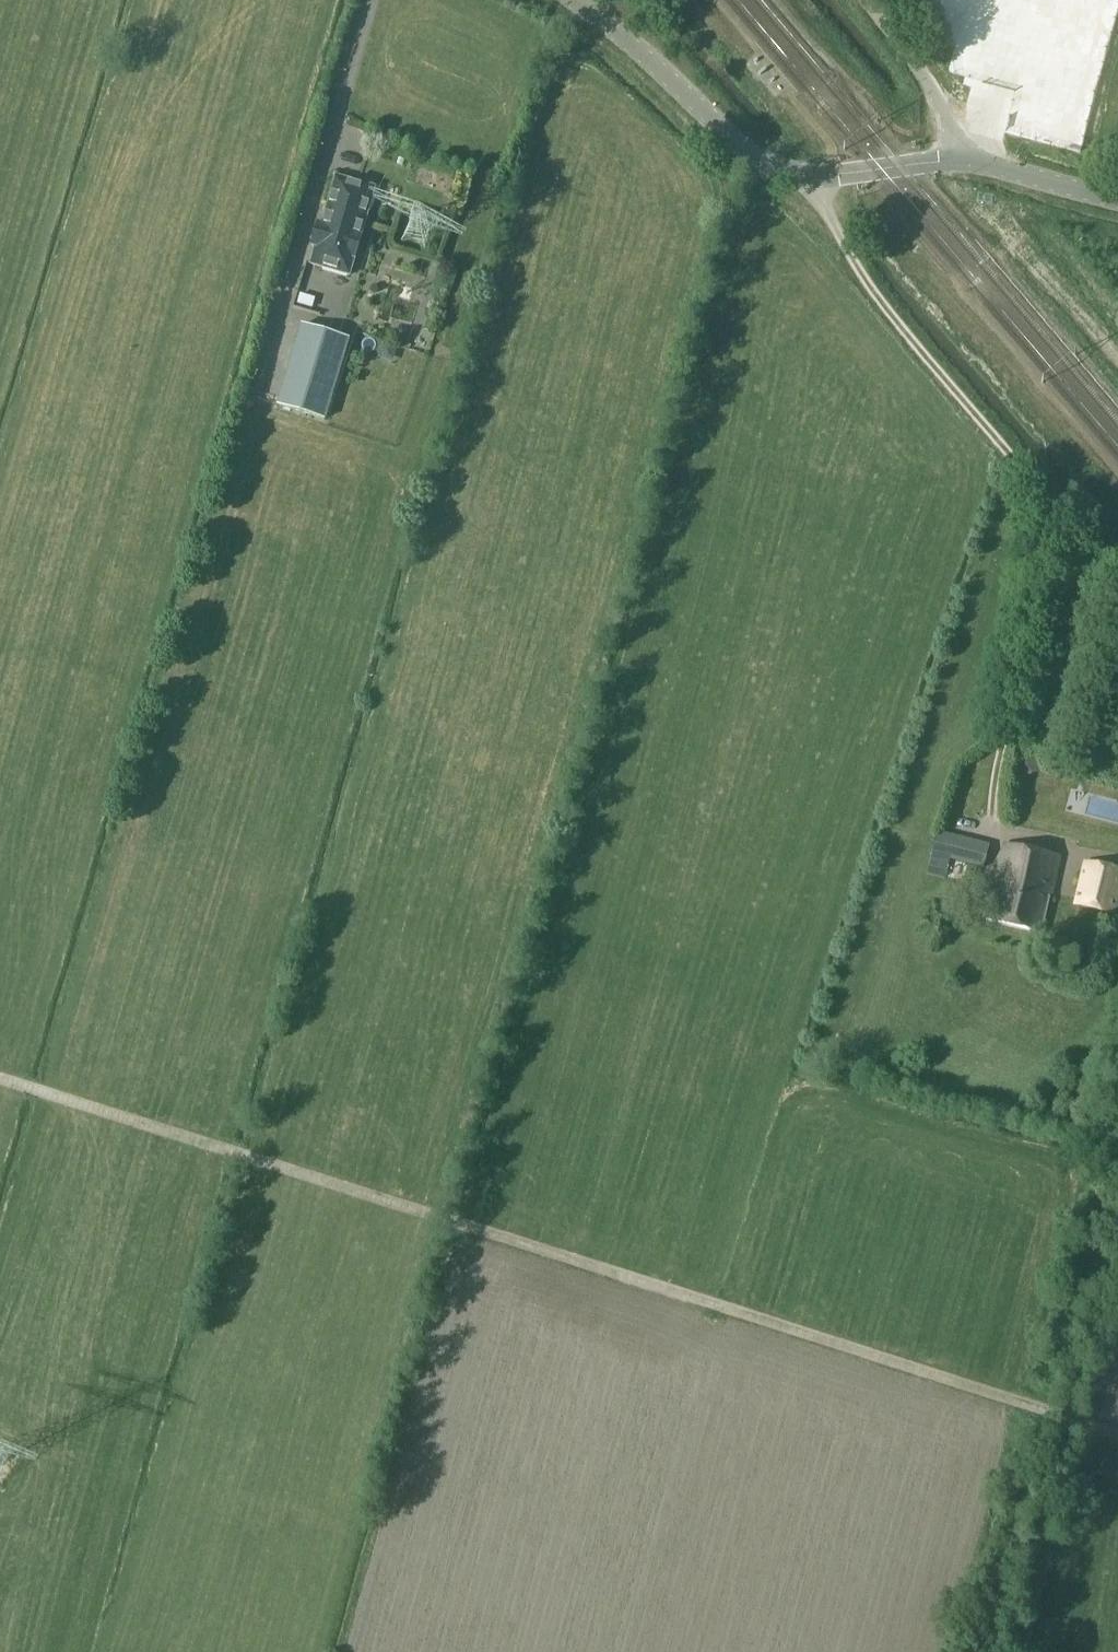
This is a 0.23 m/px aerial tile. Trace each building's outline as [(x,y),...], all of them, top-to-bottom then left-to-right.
[(311,246),(315,247),(310,264),(347,275),(353,258),(354,259),(360,238),(359,238),(373,189),(335,178),(322,225),(318,224),(311,246)] [(326,420),(350,339),(302,325),(277,405),(326,420)] [(1040,769),(1035,758),(1018,765),(1023,777),(1040,769)] [(984,869),(991,844),(939,830),(933,856),(984,869)] [(1061,855),(1008,843),(991,918),(1044,930),(1061,855)] [(1088,862),(1079,903),(1116,911),(1117,904),(1117,869),(1088,862)]
